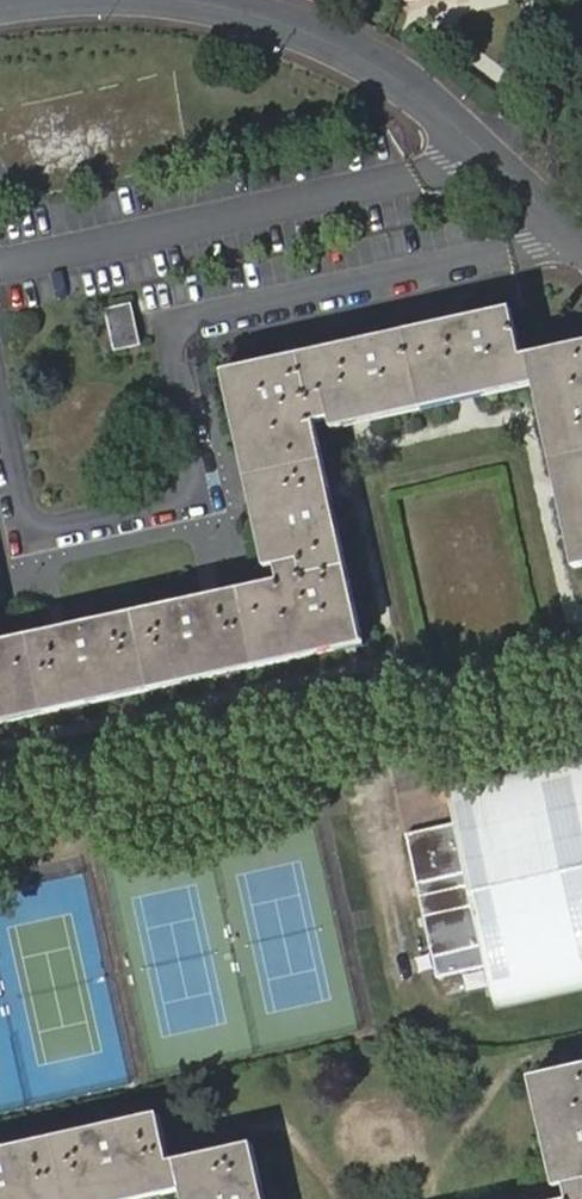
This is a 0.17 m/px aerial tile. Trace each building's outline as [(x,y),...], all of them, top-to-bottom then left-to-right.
[(131,306),(108,311),(104,312),(113,354),(140,348),(131,306)] [(362,640),(316,430),(528,383),(514,314),(233,375),(280,587),(0,651),(0,718),(362,640)] [(581,554),(581,351),(539,361),(581,554)] [(436,981),(487,969),(496,1011),(581,992),(581,755),(446,785),(455,827),(405,838),(436,981)] [(539,1078),(565,1198),(581,1198),(581,1067),(539,1078)] [(172,1183),(156,1116),(0,1150),(0,1198),(102,1198),(172,1183)] [(194,1198),(260,1198),(247,1144),(185,1158),(194,1198)]
